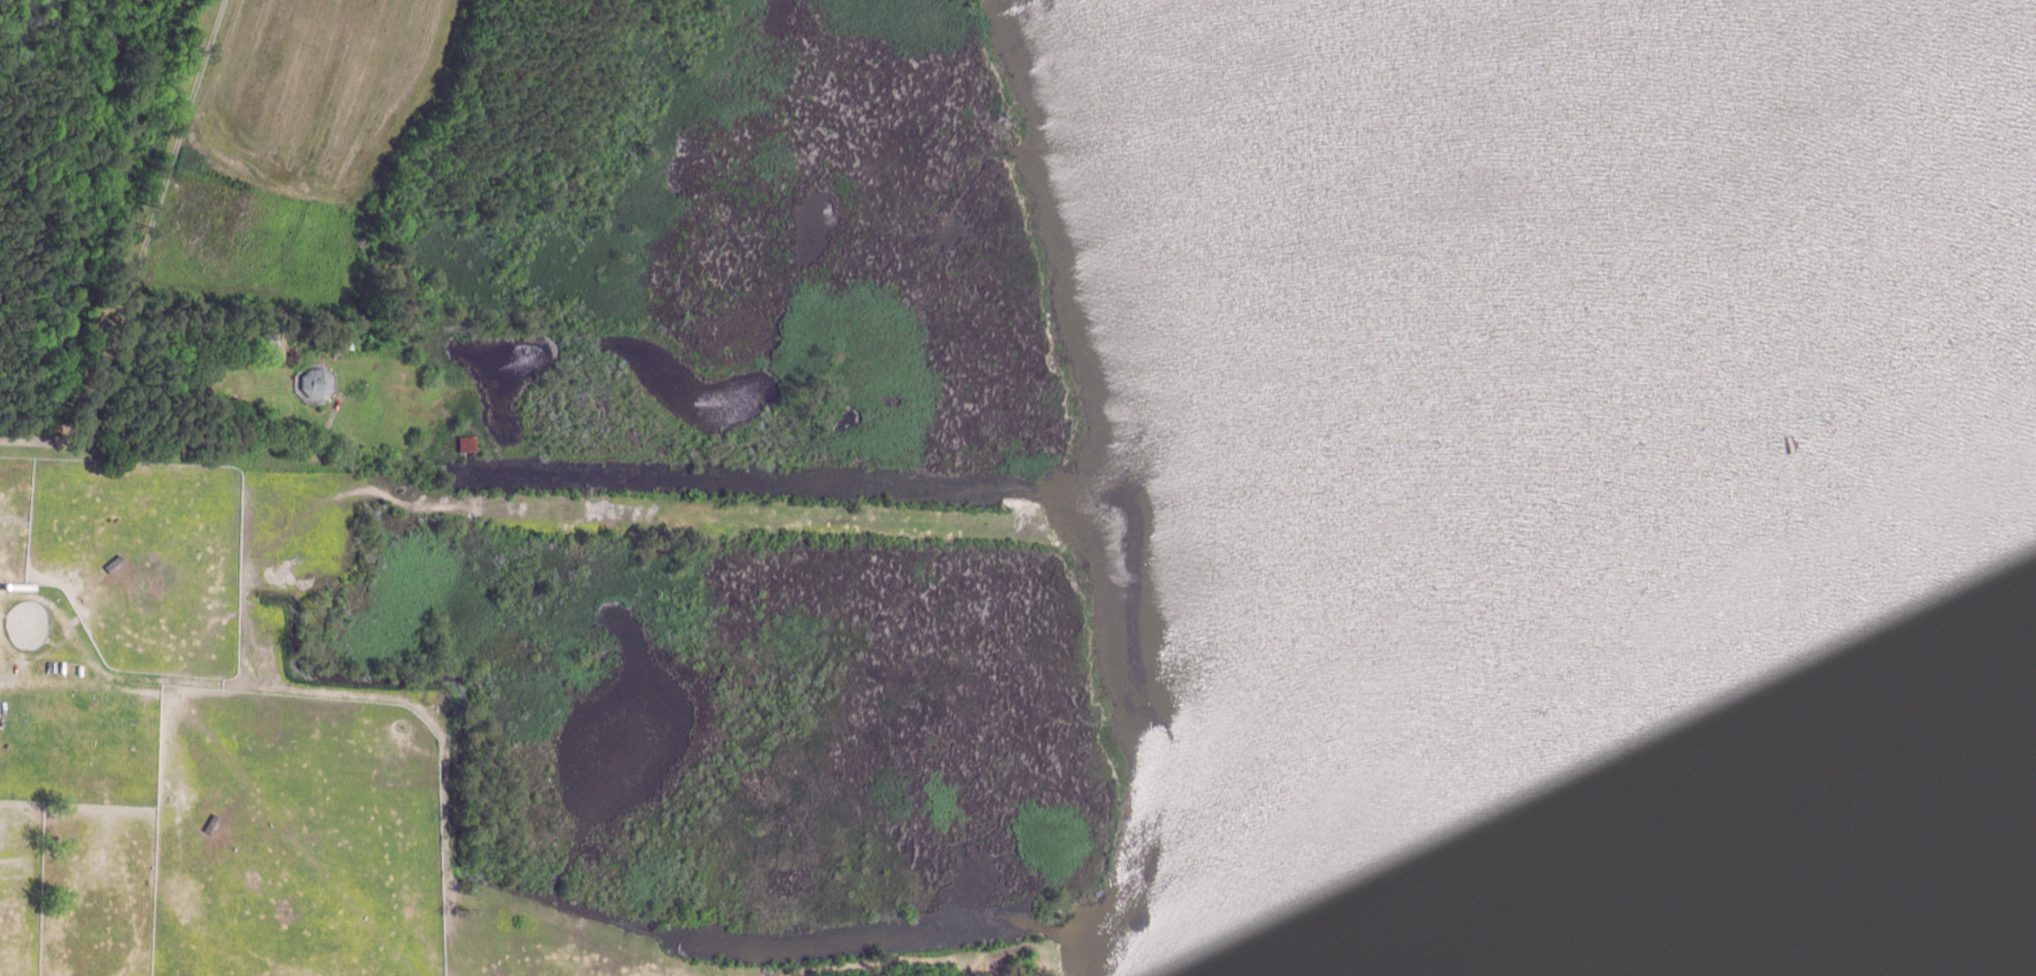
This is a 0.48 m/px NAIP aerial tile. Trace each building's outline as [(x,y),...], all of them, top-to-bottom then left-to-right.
[(329,389),(319,398),(308,397),(300,388),(300,376),(310,368),(321,368),(329,377),(329,389)] [(475,436),(475,439),(483,438),(483,451),(458,452),(458,436),(475,436)]
